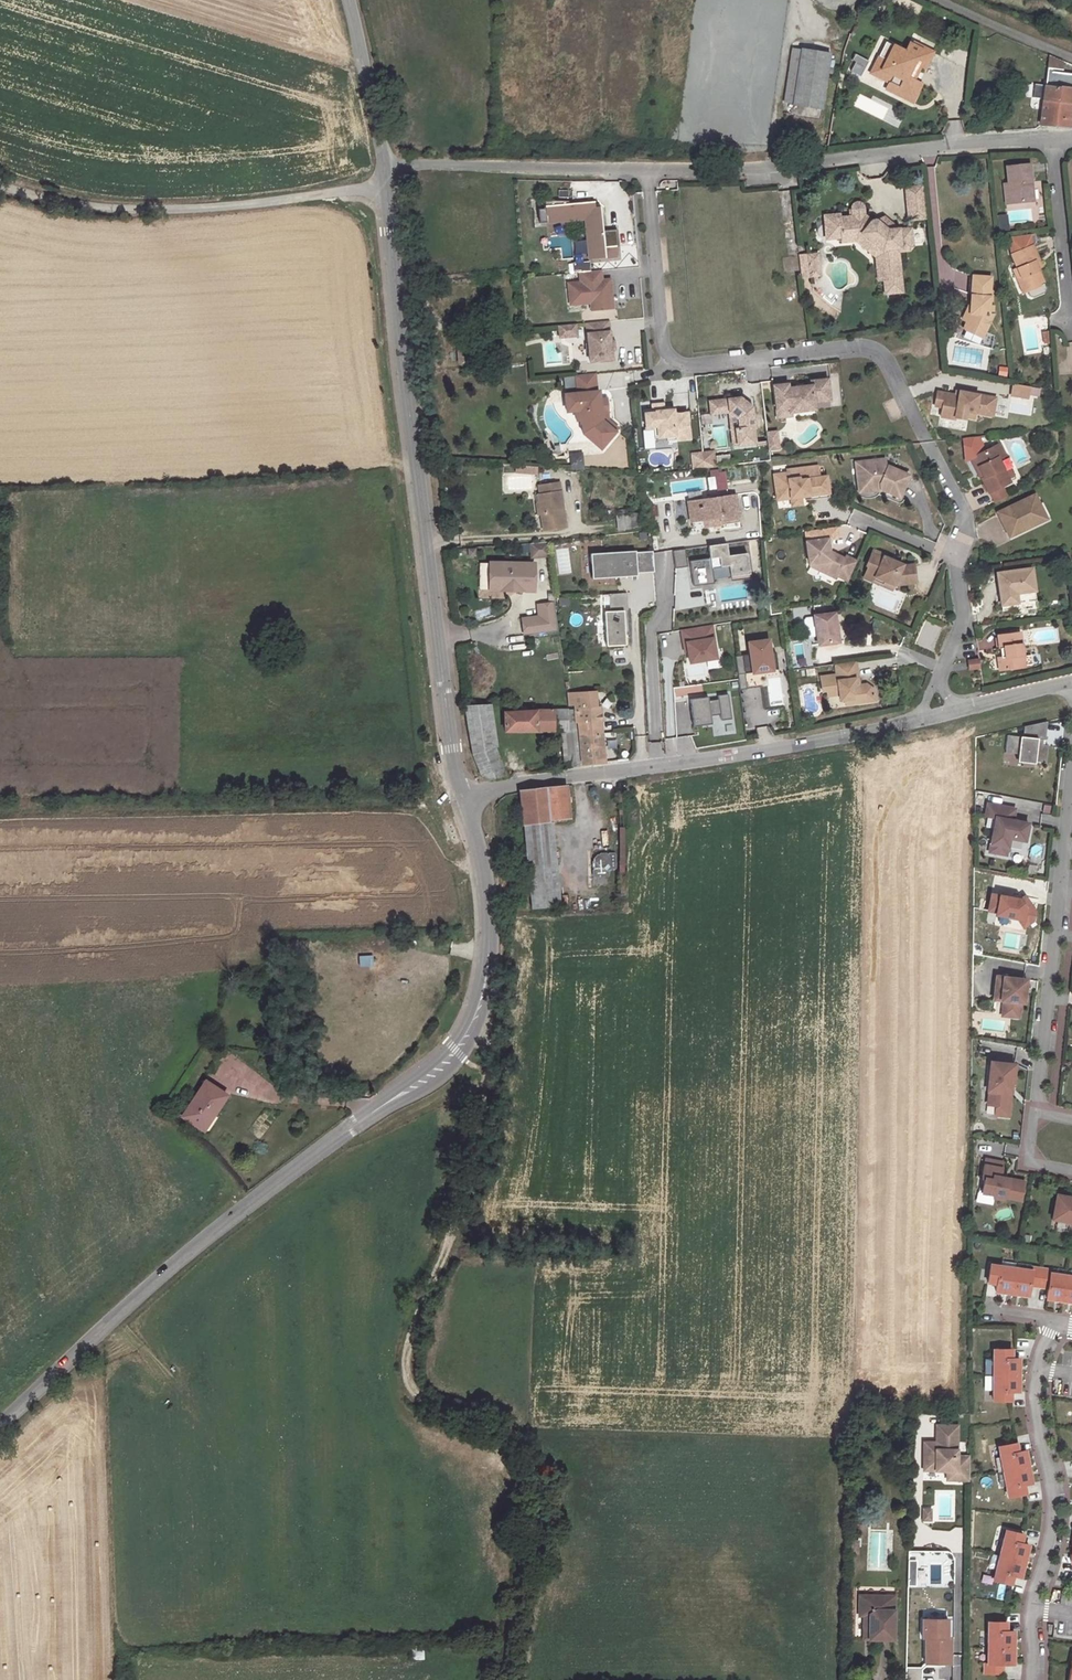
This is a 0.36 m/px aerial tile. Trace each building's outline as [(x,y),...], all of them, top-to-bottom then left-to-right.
[(925,67),(932,51),(913,42),(908,53),(886,43),(880,57),(886,60),(882,69),(894,74),(891,82),(887,90),(914,102),(923,82),(913,77),(908,75),(915,62),(920,64),(925,67)] [(829,53),(800,49),(793,106),(822,109),(829,53)] [(872,58),(861,53),(857,64),(867,68),(872,58)] [(1061,69),(1062,61),(1049,56),(1047,67),(1061,69)] [(886,60),(880,57),(872,74),(879,77),(891,82),(894,74),(882,69),(886,60)] [(913,77),(920,64),(915,62),(908,75),(913,77)] [(1044,99),(1041,124),(1068,126),(1069,118),(1071,119),(1071,109),(1070,109),(1071,93),(1071,74),(1047,72),(1045,86),(1044,99)] [(1032,98),(1044,99),(1045,86),(1033,85),(1032,98)] [(1027,183),(1032,183),(1030,165),(1007,168),(1008,184),(1003,184),(1006,204),(1028,202),(1027,183)] [(914,220),(927,218),(924,185),(905,187),(909,220),(914,220)] [(538,209),(539,223),(585,218),(588,259),(617,256),(616,246),(618,245),(616,229),(603,230),(600,206),(595,207),(594,201),(568,203),(568,201),(544,200),(544,208),(538,209)] [(885,280),(886,294),(903,292),(899,252),(910,250),(913,246),(911,228),(906,229),(899,230),(892,224),(888,230),(877,221),(875,220),(874,220),(872,221),(865,215),(864,207),(864,206),(862,204),(860,202),(859,202),(857,202),(856,203),(854,203),(853,204),(852,207),(852,209),(853,216),(841,217),(840,214),(825,216),(827,239),(842,237),(843,241),(857,240),(863,233),(882,250),(884,267),(877,267),(879,281),(885,280)] [(1034,235),(1009,237),(1011,255),(1017,269),(1013,270),(1017,280),(1021,278),(1027,291),(1044,284),(1037,269),(1035,262),(1038,261),(1032,247),(1035,245),(1034,235)] [(573,241),(573,255),(586,254),(585,241),(573,241)] [(808,263),(810,276),(821,275),(818,254),(814,254),(815,261),(813,263),(808,263)] [(579,281),(567,282),(569,304),(590,302),(590,310),(606,308),(605,299),(611,299),(609,283),(601,284),(601,280),(600,270),(578,272),(579,281)] [(974,275),(972,297),(974,297),(974,303),(971,303),(971,304),(970,320),(968,327),(967,329),(966,332),(967,334),(968,335),(973,336),(975,331),(984,333),(991,316),(987,315),(988,306),(991,277),(974,275)] [(613,310),(588,312),(589,320),(614,318),(613,310)] [(609,342),(608,321),(586,322),(589,361),(611,359),(610,349),(609,342)] [(575,323),(558,325),(559,337),(576,335),(575,323)] [(975,331),(973,336),(983,339),(984,333),(975,331)] [(468,346),(457,346),(458,361),(469,360),(468,346)] [(600,399),(599,391),(596,391),(594,374),(575,376),(577,394),(565,395),(566,412),(579,411),(580,424),(586,423),(587,432),(603,446),(618,429),(608,420),(607,412),(601,413),(600,399)] [(815,402),(830,400),(828,380),(812,382),(812,386),(788,389),(788,384),(774,386),(777,410),(790,408),(791,412),(815,410),(815,402)] [(1030,387),(1014,384),(1012,395),(1028,398),(1030,387)] [(956,394),(937,390),(935,402),(942,403),(942,406),(941,412),(956,414),(955,417),(965,419),(965,416),(975,418),(976,412),(984,414),(987,396),(959,390),(959,394),(956,394)] [(987,396),(984,414),(993,415),(996,397),(987,396)] [(607,398),(600,399),(601,413),(607,412),(608,412),(607,398)] [(741,398),(710,402),(712,414),(730,412),(739,419),(740,429),(737,429),(738,445),(755,443),(753,428),(755,427),(754,416),(752,417),(750,405),(741,398)] [(666,442),(690,440),(687,414),(673,415),(673,407),(662,408),(652,409),(652,411),(644,412),(646,431),(653,430),(654,439),(666,438),(666,442)] [(778,418),(791,416),(791,412),(790,408),(777,410),(778,418)] [(965,431),(967,422),(947,419),(946,428),(965,431)] [(777,430),(767,432),(770,449),(780,448),(777,430)] [(1000,443),(992,447),(999,460),(1006,456),(1000,443)] [(1011,469),(1005,472),(999,460),(992,447),(973,456),(983,475),(981,476),(989,491),(990,491),(995,501),(1007,496),(1002,485),(1010,481),(1008,478),(1014,475),(1011,469)] [(715,450),(690,452),(692,469),(716,467),(715,450)] [(981,476),(983,475),(973,456),(969,458),(979,477),(981,476)] [(881,484),(882,490),(899,497),(909,473),(884,465),(884,458),(868,460),(868,459),(860,460),(860,461),(854,462),(858,486),(862,486),(863,489),(871,488),(871,485),(881,484)] [(808,495),(828,493),(825,476),(818,477),(817,466),(786,470),(786,473),(773,474),(776,500),(789,498),(801,496),(808,495)] [(545,512),(543,512),(544,529),(567,527),(562,482),(542,484),(543,493),(542,493),(543,498),(545,499),(545,512)] [(858,492),(882,490),(881,484),(871,485),(871,488),(863,489),(862,486),(858,486),(858,492)] [(537,513),(543,512),(545,512),(545,499),(543,498),(542,493),(535,494),(537,513)] [(1035,516),(1044,512),(1035,494),(997,512),(1009,537),(1030,526),(1028,522),(1036,518),(1035,516)] [(734,495),(687,502),(690,522),(701,521),(713,519),(712,517),(717,516),(718,523),(721,523),(725,522),(738,520),(734,495)] [(789,498),(790,508),(802,507),(801,496),(789,498)] [(1047,518),(1044,512),(1035,516),(1036,518),(1028,522),(1030,526),(1047,518)] [(638,528),(637,514),(616,515),(617,529),(638,528)] [(713,519),(701,521),(702,528),(721,526),(721,523),(718,523),(717,516),(712,517),(713,519)] [(835,528),(818,530),(819,540),(806,542),(809,564),(818,563),(819,571),(835,579),(836,576),(847,580),(856,561),(846,556),(844,559),(833,554),(829,556),(827,540),(836,539),(835,528)] [(546,557),(546,543),(530,544),(530,558),(546,557)] [(709,557),(689,560),(693,585),(713,582),(711,567),(728,565),(730,576),(749,573),(746,552),(727,555),(725,543),(707,546),(709,557)] [(684,549),(672,551),(675,568),(686,567),(684,549)] [(653,572),(652,551),(635,552),(635,551),(589,553),(591,578),(636,575),(636,573),(653,572)] [(873,551),(870,556),(881,560),(882,557),(883,555),(873,551)] [(876,579),(893,586),(894,585),(897,587),(916,584),(913,566),(904,567),(882,557),(881,560),(870,556),(866,566),(868,567),(863,578),(874,583),(876,579)] [(479,593),(488,593),(488,562),(479,562),(479,593)] [(818,563),(809,564),(809,566),(819,571),(818,563)] [(489,564),(489,591),(506,591),(506,586),(517,586),(517,591),(533,591),(533,564),(489,564)] [(1032,568),(997,573),(1002,611),(1019,609),(1018,604),(1012,604),(1011,595),(1035,591),(1032,568)] [(891,591),(893,586),(876,579),(874,583),(891,591)] [(626,592),(608,594),(610,611),(604,611),(607,646),(626,644),(625,633),(629,633),(626,592)] [(525,636),(558,631),(554,603),(538,606),(539,617),(523,619),(525,636)] [(834,614),(814,617),(814,618),(816,637),(817,646),(838,643),(834,614)] [(816,637),(814,618),(805,619),(804,622),(805,637),(808,638),(816,637)] [(685,643),(689,663),(715,658),(712,639),(713,638),(711,625),(680,630),(683,644),(685,643)] [(1003,657),(1001,657),(998,657),(999,671),(1024,667),(1020,632),(998,634),(999,648),(1004,647),(1005,654),(1003,657)] [(734,656),(736,675),(744,674),(777,670),(775,653),(769,653),(767,641),(748,644),(750,655),(734,656)] [(979,659),(968,660),(969,670),(980,668),(979,659)] [(855,663),(834,665),(835,676),(821,678),(823,691),(826,691),(837,689),(838,695),(839,701),(843,700),(852,699),(857,704),(874,702),(873,691),(866,684),(855,685),(855,679),(857,679),(855,663)] [(744,674),(736,675),(738,690),(745,689),(744,674)] [(574,710),(575,722),(579,721),(583,764),(605,762),(600,708),(596,708),(595,690),(567,693),(568,706),(573,706),(574,710)] [(706,698),(688,700),(691,727),(710,725),(709,717),(718,716),(719,722),(729,721),(726,696),(716,697),(717,701),(707,702),(706,698)] [(466,707),(474,754),(493,747),(484,705),(466,707)] [(566,730),(567,722),(566,711),(566,710),(527,711),(520,711),(505,712),(505,732),(536,732),(561,731),(566,730)] [(567,722),(575,722),(574,710),(566,711),(567,722)] [(564,767),(579,765),(575,722),(567,722),(566,730),(561,731),(564,767)] [(1022,740),(1006,738),(1004,755),(1034,758),(1033,763),(1045,764),(1047,747),(1041,746),(1042,742),(1044,742),(1046,725),(1023,730),(1022,740)] [(489,780),(507,777),(494,747),(493,747),(474,754),(481,774),(489,780)] [(565,787),(544,790),(547,819),(551,819),(568,817),(565,787)] [(544,790),(520,792),(523,822),(547,819),(544,790)] [(1014,811),(987,806),(984,818),(995,820),(988,854),(1005,857),(1008,840),(1024,843),(1027,825),(1011,822),(1014,811)] [(547,819),(523,822),(530,891),(558,889),(551,819),(547,819)] [(612,885),(612,853),(592,854),(592,885),(612,885)] [(560,904),(558,889),(530,891),(532,907),(560,904)] [(1019,901),(991,896),(988,912),(996,914),(995,916),(1018,920),(1020,919),(1026,926),(1033,921),(1035,913),(1027,903),(1023,906),(1019,901)] [(1026,926),(1020,919),(1018,920),(1023,928),(1026,926)] [(1003,1002),(1002,1010),(1020,1012),(1020,1004),(1024,1004),(1026,981),(996,977),(994,1001),(1003,1002)] [(1020,1012),(1002,1010),(1001,1017),(1019,1019),(1020,1012)] [(1013,1083),(1015,1065),(990,1062),(987,1092),(989,1092),(987,1105),(996,1106),(995,1115),(1008,1117),(1010,1094),(1009,1094),(1010,1083),(1013,1083)] [(205,1082),(181,1119),(204,1134),(228,1097),(205,1082)] [(1006,1197),(1022,1200),(1025,1181),(1001,1177),(1004,1162),(986,1159),(982,1178),(985,1178),(982,1192),(995,1195),(994,1197),(1005,1200),(1006,1197)] [(976,1201),(991,1205),(993,1197),(978,1193),(976,1201)] [(1053,1218),(1071,1222),(1071,1197),(1058,1194),(1053,1218)] [(1012,1292),(1016,1267),(990,1264),(988,1281),(996,1282),(996,1290),(1012,1292)] [(1030,1284),(1039,1286),(1041,1268),(1033,1267),(1032,1269),(1016,1267),(1012,1292),(1029,1295),(1030,1284)] [(1063,1300),(1066,1275),(1051,1273),(1051,1269),(1041,1268),(1039,1286),(1048,1287),(1047,1297),(1063,1300)] [(1066,1275),(1063,1300),(1071,1301),(1071,1276),(1066,1275)] [(994,1348),(994,1374),(1019,1374),(1019,1357),(1012,1357),(1012,1348),(994,1348)] [(1019,1390),(1019,1374),(994,1374),(993,1399),(1011,1400),(1011,1390),(1019,1390)] [(969,1479),(969,1454),(957,1454),(957,1424),(937,1424),(936,1441),(924,1441),(924,1448),(927,1448),(927,1456),(924,1456),(924,1469),(947,1469),(957,1469),(956,1478),(969,1479)] [(999,1445),(1004,1470),(1028,1466),(1025,1449),(1018,1451),(1016,1442),(999,1445)] [(1032,1482),(1028,1466),(1004,1470),(1009,1495),(1025,1492),(1024,1483),(1032,1482)] [(957,1469),(947,1469),(947,1478),(956,1478),(957,1469)] [(1006,1529),(1000,1554),(1024,1560),(1028,1544),(1021,1542),(1023,1533),(1006,1529)] [(885,1534),(871,1533),(870,1563),(873,1563),(874,1565),(877,1566),(878,1566),(880,1565),(881,1564),(885,1564),(885,1534)] [(908,1551),(908,1586),(951,1586),(951,1551),(908,1551)] [(1020,1576),(1024,1560),(1000,1554),(993,1579),(1011,1583),(1013,1574),(1020,1576)] [(1021,1591),(1026,1581),(1017,1577),(1012,1587),(1021,1591)] [(859,1596),(859,1610),(870,1611),(870,1639),(893,1639),(894,1597),(859,1596)] [(870,1611),(859,1610),(859,1615),(863,1616),(863,1638),(870,1639),(870,1611)] [(923,1619),(923,1637),(929,1637),(929,1663),(950,1663),(950,1636),(948,1636),(948,1619),(923,1619)] [(988,1621),(988,1646),(1013,1647),(1013,1630),(1006,1630),(1006,1621),(988,1621)] [(1013,1663),(1013,1647),(988,1646),(988,1662),(984,1662),(984,1672),(1002,1672),(1002,1663),(1013,1663)]
